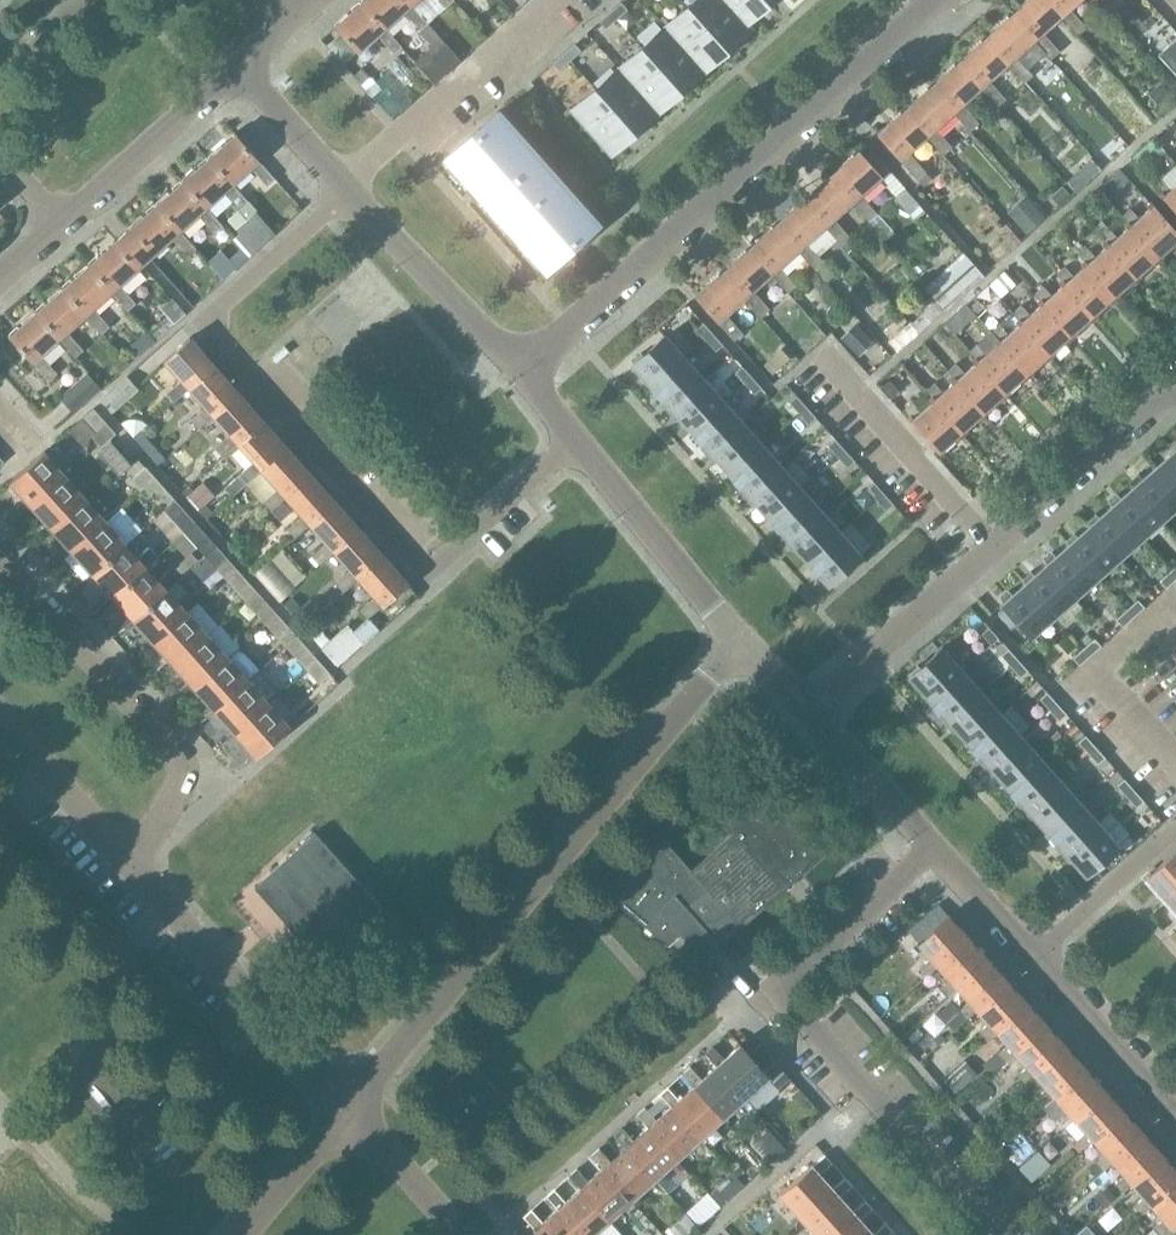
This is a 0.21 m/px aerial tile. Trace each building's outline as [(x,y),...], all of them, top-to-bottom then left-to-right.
[(384,28),(403,12),(420,30),(427,24),(411,5),(410,5),(406,0),(365,0),(361,3),(384,28)] [(727,51),(750,30),(723,0),(697,0),(689,8),(727,51)] [(750,30),(751,30),(746,24),(769,4),(765,0),(723,0),(750,30)] [(1062,15),(1049,0),(1028,0),(1013,14),(1035,39),(1034,40),(1051,60),(1059,52),(1042,33),(1061,16),(1062,15)] [(1061,16),(1078,36),(1086,28),(1069,9),(1079,0),(1049,0),(1062,15),(1061,16)] [(1105,12),(1113,4),(1109,0),(1094,0),(1105,12)] [(384,28),(361,3),(335,27),(357,52),(377,35),(394,54),(401,47),(384,28)] [(610,12),(616,20),(627,10),(621,3),(610,12)] [(665,28),(704,72),(727,51),(689,8),(665,28)] [(616,20),(610,12),(599,22),(605,29),(616,20)] [(1035,39),(1013,14),(986,38),(1008,62),(1007,64),(1024,84),(1032,76),(1015,56),(1034,40),(1035,39)] [(642,49),(681,92),(704,72),(665,28),(642,49)] [(981,86),(980,88),(997,107),(1005,100),(988,80),(1007,64),(1008,62),(986,38),(959,62),(981,86)] [(415,62),(434,84),(460,61),(441,39),(432,47),(415,62)] [(581,51),(574,44),(564,54),(570,61),(581,51)] [(334,61),(357,74),(365,60),(342,47),(334,61)] [(619,69),(658,113),(681,92),(642,49),(619,69)] [(564,54),(553,63),(559,71),(570,61),(564,54)] [(932,85),(954,110),(953,112),(970,131),(978,124),(961,104),(980,88),(981,86),(959,62),(932,85)] [(1094,75),(1114,139),(1146,129),(1125,65),(1094,75)] [(596,90),(635,133),(658,113),(619,69),(596,90)] [(927,134),(925,136),(943,155),(951,148),(934,128),(953,112),(954,110),(932,85),(905,109),(927,134)] [(635,133),(596,90),(572,111),(611,155),(635,133)] [(925,136),(927,134),(905,109),(878,134),(899,157),(898,159),(916,179),(924,172),(907,152),(925,136)] [(992,135),(1006,129),(998,112),(984,118),(992,135)] [(447,157),(546,268),(586,232),(504,140),(514,131),(497,113),(447,157)] [(231,184),(232,184),(250,167),(267,186),(275,179),(258,160),(236,135),(209,159),(231,184)] [(1161,147),(1137,169),(1149,181),(1172,159),(1161,147)] [(858,152),(831,176),(853,200),(851,202),(868,222),(877,214),(859,194),(880,176),(858,152)] [(205,207),(224,191),(241,210),(248,203),(232,184),(231,184),(209,159),(183,182),(205,207)] [(1056,193),(1065,183),(1050,171),(1042,182),(1056,193)] [(826,224),(824,226),(841,246),(850,238),(832,218),(851,202),(853,200),(831,176),(804,200),(826,224)] [(1116,200),(1136,190),(1130,178),(1110,188),(1116,200)] [(1175,211),(1175,185),(1172,189),(1164,179),(1156,186),(1164,196),(1163,197),(1175,211)] [(222,226),(205,207),(183,182),(156,205),(179,231),(179,230),(198,214),(214,233),(222,226)] [(799,248),(797,250),(814,269),(823,262),(805,242),(824,226),(826,224),(804,200),(777,224),(799,248)] [(179,231),(156,205),(116,242),(138,267),(171,237),(188,256),(196,249),(179,230),(179,231)] [(1175,241),(1175,233),(1153,206),(1138,219),(1130,209),(1122,217),(1130,226),(1158,257),(1175,241)] [(274,232),(255,209),(234,227),(254,249),(274,232)] [(772,272),(770,274),(787,293),(796,286),(778,266),(797,250),(799,248),(777,224),(750,248),(772,272)] [(1100,236),(1108,246),(1136,277),(1158,257),(1130,226),(1116,238),(1108,229),(1100,236)] [(111,291),(127,310),(135,303),(118,284),(138,267),(116,242),(88,266),(111,291)] [(1078,255),(1087,265),(1114,296),(1136,277),(1108,246),(1095,258),(1086,248),(1078,255)] [(723,272),(745,296),(743,298),(760,317),(769,310),(752,290),(770,274),(772,272),(750,248),(723,272)] [(983,276),(962,253),(924,286),(945,310),(983,276)] [(1056,275),(1065,284),(1092,315),(1114,296),(1087,265),(1073,277),(1064,268),(1056,275)] [(85,315),(84,315),(101,334),(109,327),(92,308),(111,291),(88,266),(62,289),(85,315)] [(745,296),(723,272),(696,296),(717,320),(715,321),(734,341),(742,334),(725,314),(743,298),(745,296)] [(1008,307),(1024,294),(1012,280),(996,294),(1008,307)] [(1035,294),(1043,304),(1071,335),(1092,315),(1065,284),(1051,296),(1043,287),(1035,294)] [(58,338),(75,357),(83,350),(66,331),(84,315),(85,315),(62,289),(36,313),(58,338)] [(158,306),(174,324),(174,325),(185,314),(169,296),(158,306)] [(1071,335),(1043,304),(1029,316),(1021,306),(1013,313),(1021,323),(1049,354),(1071,335)] [(58,338),(36,313),(9,336),(32,362),(32,361),(49,380),(56,373),(40,354),(58,338)] [(705,342),(714,334),(701,319),(692,327),(705,342)] [(991,333),(999,342),(1027,373),(1049,354),(1021,323),(1008,335),(999,326),(991,333)] [(714,334),(705,342),(717,356),(726,348),(714,334)] [(652,388),(684,360),(664,337),(642,357),(640,354),(630,363),(633,365),(632,366),(652,388)] [(189,389),(214,366),(190,338),(164,361),(182,381),(167,394),(174,402),(189,389)] [(969,352),(978,362),(1005,393),(1027,373),(999,342),(986,355),(977,345),(969,352)] [(779,384),(798,368),(790,359),(771,375),(779,384)] [(684,360),(652,388),(664,402),(661,404),(669,413),(704,381),(684,360)] [(947,372),(956,381),(983,412),(1005,393),(978,362),(964,374),(955,364),(947,372)] [(743,385),(752,377),(739,363),(730,371),(743,385)] [(198,430),(213,416),(239,393),(214,366),(189,389),(206,408),(191,421),(198,430)] [(105,388),(89,370),(62,394),(77,413),(105,388)] [(100,401),(111,414),(138,390),(126,377),(100,401)] [(752,377),(743,385),(756,400),(765,392),(752,377)] [(704,381),(669,413),(676,421),(679,419),(691,432),(723,403),(704,381)] [(926,391),(934,401),(962,432),(983,412),(956,381),(942,393),(934,384),(926,391)] [(213,416),(230,435),(215,448),(222,457),(237,443),(263,420),(239,393),(213,416)] [(797,415),(806,407),(793,393),(784,401),(797,415)] [(939,451),(962,432),(934,401),(920,413),(912,403),(904,410),(912,420),(939,451)] [(707,456),(742,425),(723,403),(691,432),(703,445),(700,447),(707,456)] [(60,430),(76,418),(68,407),(52,420),(60,430)] [(806,407),(797,415),(810,430),(819,422),(806,407)] [(93,409),(82,419),(94,433),(91,436),(101,447),(116,434),(93,409)] [(287,447),(263,420),(237,443),(254,462),(227,487),(234,495),(261,471),(261,470),(287,447)] [(742,425),(707,456),(715,464),(718,462),(730,475),(762,446),(742,425)] [(835,459),(844,451),(831,436),(822,444),(835,459)] [(130,465),(111,443),(99,454),(118,476),(130,465)] [(762,446),(730,475),(741,488),(739,491),(746,499),(781,468),(762,446)] [(261,470),(261,471),(278,489),(263,503),(271,511),(286,498),(285,497),(311,475),(287,447),(261,470)] [(1155,468),(1175,492),(1175,449),(1155,468)] [(844,451),(835,459),(848,473),(857,465),(844,451)] [(30,506),(65,475),(44,452),(9,483),(30,506)] [(140,490),(144,487),(155,477),(145,467),(131,480),(140,490)] [(781,468),(746,499),(754,508),(757,505),(768,518),(800,490),(781,468)] [(1141,480),(1139,477),(1131,485),(1133,487),(1162,520),(1175,507),(1175,492),(1155,468),(1141,480)] [(65,475),(30,506),(51,529),(85,498),(65,475)] [(285,497),(286,498),(302,517),(288,530),(295,538),(310,525),(335,502),(311,475),(285,497)] [(155,477),(144,487),(157,502),(168,492),(155,477)] [(861,488),(874,502),(883,494),(870,480),(861,488)] [(1133,487),(1120,500),(1117,497),(1109,504),(1112,507),(1140,539),(1162,520),(1133,487)] [(800,490),(768,518),(780,532),(777,534),(785,543),(820,512),(800,490)] [(212,493),(196,507),(207,518),(222,504),(212,493)] [(883,494),(874,502),(887,517),(896,509),(883,494)] [(71,552),(106,521),(85,498),(51,529),(71,552)] [(188,515),(175,500),(163,510),(177,525),(188,515)] [(310,525),(327,544),(312,557),(319,565),(334,552),(359,529),(335,502),(310,525)] [(1112,507),(1098,519),(1095,516),(1087,523),(1090,526),(1119,558),(1140,539),(1112,507)] [(820,512),(785,543),(792,551),(795,549),(807,562),(839,533),(820,512)] [(92,575),(126,544),(106,521),(71,552),(92,575)] [(208,538),(195,523),(184,533),(197,548),(208,538)] [(1090,526),(1076,538),(1074,535),(1066,543),(1068,545),(1097,578),(1119,558),(1090,526)] [(273,527),(256,542),(266,555),(284,540),(273,527)] [(334,552),(351,571),(336,584),(343,592),(358,579),(384,556),(359,529),(334,552)] [(839,533),(807,562),(827,584),(828,584),(830,587),(840,578),(837,575),(859,556),(839,533)] [(126,544),(92,575),(112,598),(147,567),(159,556),(151,547),(138,558),(126,544)] [(229,560),(216,545),(204,555),(217,570),(229,560)] [(1068,545),(1054,557),(1052,555),(1044,562),(1046,565),(1075,597),(1097,578),(1068,545)] [(358,579),(375,598),(360,611),(367,619),(368,618),(369,619),(408,584),(384,556),(358,579)] [(272,560),(255,575),(280,602),(296,587),(272,560)] [(1046,565),(1033,577),(1030,574),(1022,581),(1025,584),(1054,616),(1075,597),(1046,565)] [(132,620),(167,589),(179,578),(171,569),(159,581),(147,567),(112,598),(132,620)] [(249,583),(236,568),(224,578),(238,593),(249,583)] [(1159,582),(1165,589),(1175,580),(1175,579),(1170,572),(1159,582)] [(1025,584),(1011,596),(1009,593),(1001,601),(1003,603),(1002,604),(1031,636),(1054,616),(1025,584)] [(153,643),(187,612),(167,589),(132,620),(153,643)] [(269,606),(256,591),(245,601),(258,616),(269,606)] [(1144,608),(1137,601),(1126,611),(1133,618),(1144,608)] [(1133,618),(1126,611),(1115,620),(1122,628),(1133,618)] [(173,666),(208,635),(187,612),(153,643),(173,666)] [(290,629),(277,614),(265,624),(278,639),(290,629)] [(234,649),(264,626),(256,615),(225,638),(234,649)] [(322,649),(337,666),(363,644),(347,626),(322,649)] [(990,628),(982,634),(992,645),(999,639),(990,628)] [(193,689),(228,658),(208,635),(173,666),(193,689)] [(310,651),(297,636),(285,646),(299,661),(310,651)] [(1100,647),(1094,640),(1083,649),(1089,657),(1100,647)] [(962,672),(942,649),(920,668),(918,666),(908,674),(910,677),(930,700),(962,672)] [(1089,657),(1083,649),(1072,659),(1079,666),(1089,657)] [(1009,650),(1002,656),(1011,667),(1019,661),(1009,650)] [(214,711),(248,681),(228,658),(193,689),(214,711)] [(319,684),(330,674),(317,659),(306,669),(319,684)] [(1019,661),(1011,667),(1021,678),(1028,671),(1019,661)] [(962,672),(930,700),(942,714),(940,717),(947,725),(982,693),(962,672)] [(234,734),(269,703),(248,681),(214,711),(234,734)] [(1001,715),(982,693),(947,725),(954,733),(957,730),(969,744),(1001,715)] [(1048,693),(1040,700),(1050,710),(1057,704),(1048,693)] [(281,717),(269,703),(234,734),(255,758),(290,727),(289,726),(299,718),(291,709),(281,717)] [(1067,715),(1057,704),(1050,710),(1060,721),(1067,715)] [(1020,737),(1001,715),(969,744),(981,758),(978,760),(985,768),(1020,737)] [(1040,759),(1020,737),(985,768),(992,776),(995,774),(1007,787),(1040,759)] [(1086,737),(1079,743),(1089,754),(1096,747),(1086,737)] [(1096,747),(1089,754),(1098,765),(1106,758),(1096,747)] [(1059,780),(1040,759),(1007,787),(1020,801),(1017,803),(1024,811),(1059,780)] [(713,812),(734,836),(734,835),(783,890),(826,852),(756,774),(713,812)] [(1078,802),(1059,780),(1024,811),(1031,819),(1034,817),(1046,831),(1078,802)] [(1125,780),(1118,786),(1127,797),(1135,791),(1125,780)] [(1135,791),(1127,797),(1137,808),(1144,802),(1135,791)] [(1098,824),(1078,802),(1046,831),(1058,844),(1056,847),(1063,855),(1098,824)] [(1118,846),(1098,824),(1063,855),(1070,863),(1073,860),(1086,875),(1118,846)] [(302,939),(300,940),(302,941),(325,967),(386,912),(315,832),(313,834),(310,830),(302,838),(305,841),(286,858),(285,859),(286,860),(287,859),(302,875),(285,891),(317,927),(303,940),(302,939)] [(734,835),(734,836),(693,873),(661,837),(610,897),(667,945),(675,938),(699,965),(783,890),(734,835)] [(1147,877),(1168,900),(1175,893),(1175,851),(1147,877)] [(1168,900),(1175,909),(1175,893),(1168,900)] [(929,974),(938,966),(969,938),(949,916),(918,943),(931,958),(921,966),(929,974)] [(969,938),(938,966),(950,980),(941,988),(948,996),(958,988),(989,960),(969,938)] [(989,960),(958,988),(970,1001),(960,1010),(967,1018),(977,1009),(1008,982),(989,960)] [(1008,982),(977,1009),(989,1023),(980,1032),(987,1040),(996,1031),(1027,1004),(1008,982)] [(1027,1004),(996,1031),(1009,1045),(1000,1053),(1007,1060),(1006,1061),(1016,1053),(1047,1025),(1027,1004)] [(1047,1025),(1016,1053),(1028,1067),(1018,1075),(1025,1083),(1035,1075),(1066,1047),(1047,1025)] [(717,1066),(746,1099),(769,1078),(779,1088),(790,1078),(760,1045),(749,1054),(740,1044),(738,1045),(739,1046),(724,1059),(713,1047),(705,1053),(717,1066)] [(1066,1047),(1035,1075),(1047,1088),(1038,1097),(1045,1105),(1054,1096),(1085,1069),(1066,1047)] [(694,1086),(724,1119),(746,1099),(717,1066),(702,1079),(690,1067),(683,1074),(694,1086)] [(1085,1069),(1054,1096),(1067,1110),(1057,1119),(1064,1127),(1074,1118),(1105,1091),(1085,1069)] [(672,1107),(701,1139),(724,1119),(694,1086),(679,1100),(668,1087),(660,1094),(671,1107),(672,1107)] [(1105,1091),(1074,1118),(1086,1132),(1076,1141),(1084,1149),(1093,1140),(1124,1113),(1105,1091)] [(649,1127),(678,1160),(701,1139),(672,1107),(671,1107),(656,1120),(645,1108),(637,1115),(649,1127)] [(1124,1113),(1093,1140),(1105,1154),(1096,1162),(1103,1170),(1113,1162),(1144,1134),(1124,1113)] [(626,1147),(655,1180),(678,1160),(649,1127),(633,1141),(622,1128),(615,1135),(626,1147)] [(1122,1192),(1132,1184),(1163,1156),(1144,1134),(1113,1162),(1125,1176),(1115,1184),(1122,1192)] [(600,1149),(592,1155),(603,1168),(633,1200),(655,1180),(626,1147),(611,1161),(600,1149)] [(833,1189),(819,1174),(832,1163),(825,1155),(813,1166),(812,1165),(779,1195),(800,1218),(833,1189)] [(1163,1156),(1132,1184),(1144,1197),(1135,1206),(1142,1214),(1151,1205),(1175,1184),(1175,1171),(1163,1156)] [(603,1168),(588,1181),(577,1169),(569,1176),(580,1188),(581,1188),(610,1221),(633,1200),(603,1168)] [(833,1189),(800,1218),(815,1234),(827,1234),(853,1212),(840,1197),(852,1186),(845,1178),(833,1189)] [(1175,1224),(1175,1184),(1151,1205),(1164,1219),(1154,1228),(1160,1234),(1162,1234),(1171,1227),(1171,1228),(1175,1224)] [(580,1188),(565,1202),(554,1189),(546,1196),(558,1209),(558,1208),(582,1234),(594,1234),(610,1221),(581,1188),(580,1188)] [(827,1234),(873,1234),(860,1220),(872,1208),(866,1201),(853,1212),(827,1234)] [(558,1209),(543,1222),(531,1210),(524,1217),(534,1228),(533,1229),(539,1234),(582,1234),(558,1208),(558,1209)] [(893,1231),(886,1223),(873,1234),(888,1234),(893,1231)]
